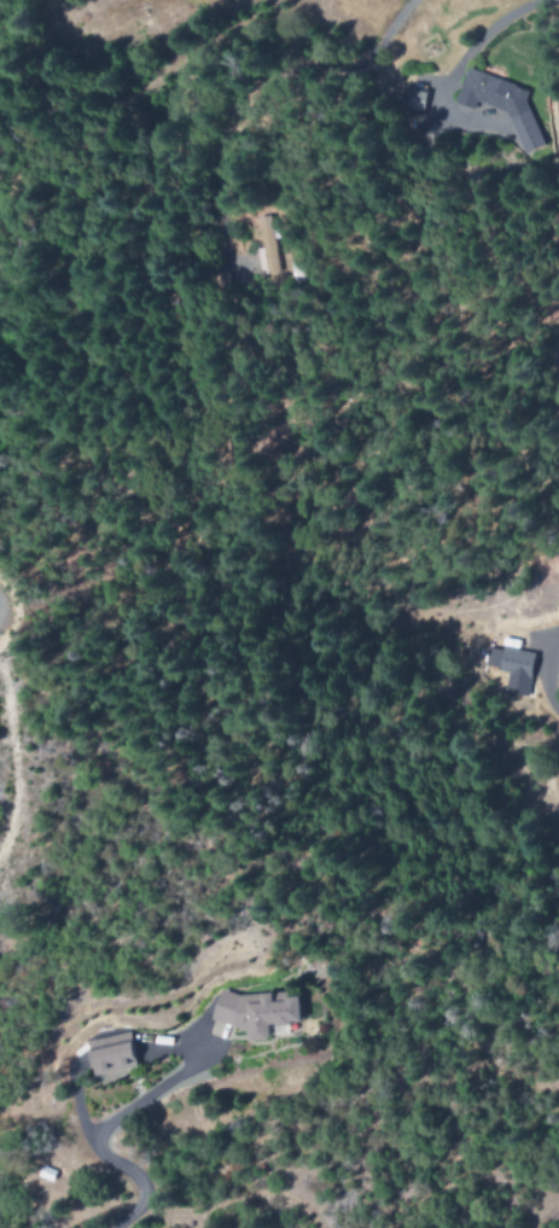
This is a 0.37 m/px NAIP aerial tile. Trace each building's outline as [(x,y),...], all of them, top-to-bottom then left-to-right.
[(455,104),(474,109),(475,103),(506,112),(498,138),(528,147),(530,147),(541,111),(523,106),(528,88),(465,69),(455,104)] [(421,113),(426,93),(411,89),(405,109),(421,113)] [(262,217),(262,250),(257,249),(257,266),(275,266),(276,217),(262,217)] [(534,654),(486,647),(482,668),(506,672),(502,694),(527,697),(534,654)] [(209,1020),(238,1029),(245,1028),(246,1043),(267,1041),(269,1034),(282,1033),(285,1034),(289,1022),(299,1025),(297,999),(270,1001),(270,994),(238,996),(218,990),(209,1020)] [(136,1067),(127,1032),(93,1041),(96,1050),(86,1053),(93,1079),(136,1067)]
